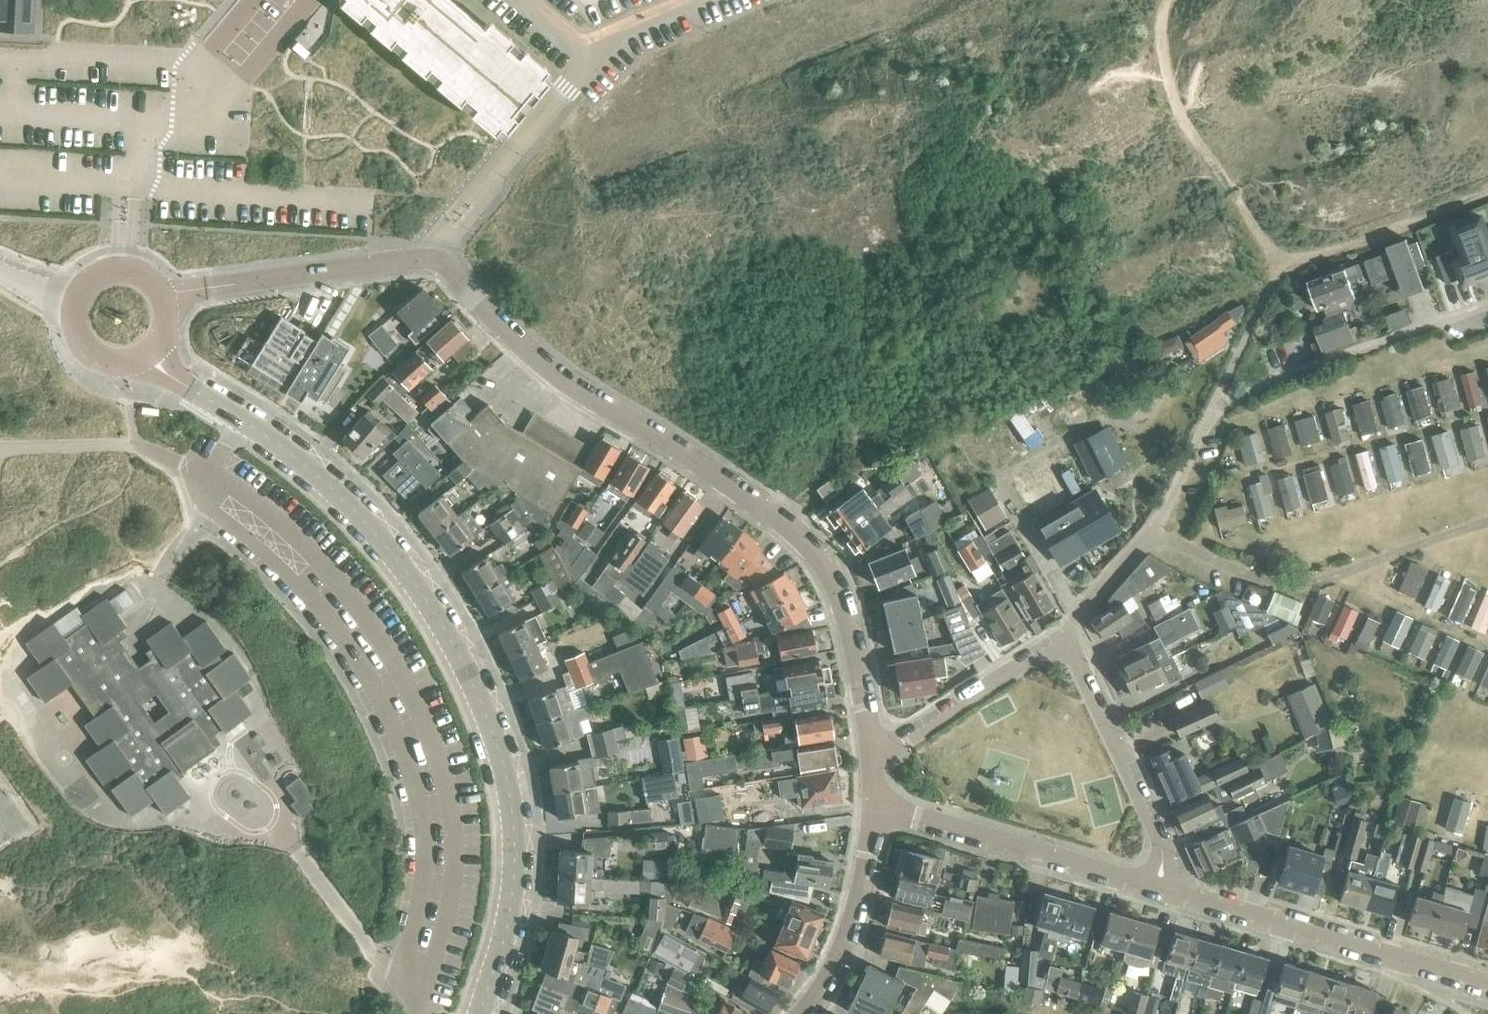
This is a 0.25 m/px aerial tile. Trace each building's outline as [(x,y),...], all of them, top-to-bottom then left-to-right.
[(31,30),(32,13),(33,13),(33,11),(32,11),(33,0),(0,0),(0,28),(31,30)] [(339,2),(350,12),(359,20),(365,13),(366,13),(373,20),(368,27),(389,44),(395,37),(405,46),(399,53),(424,74),(430,67),(440,75),(434,82),(459,103),(465,96),(475,104),(469,111),(470,113),(485,125),(486,126),(494,132),(499,126),(505,131),(516,117),(510,112),(530,88),(536,93),(548,79),(542,75),(547,68),(522,47),(516,54),(507,46),(512,39),(487,18),(481,25),(452,0),(340,0),(339,2)] [(1436,256),(1446,283),(1462,277),(1464,283),(1478,277),(1478,278),(1480,278),(1487,274),(1487,231),(1487,232),(1481,216),(1453,227),(1461,247),(1436,256)] [(1368,259),(1364,261),(1373,284),(1397,275),(1405,296),(1425,289),(1417,268),(1425,265),(1417,241),(1409,244),(1406,238),(1386,246),(1388,251),(1368,258),(1368,259)] [(1337,271),(1307,282),(1318,310),(1355,296),(1357,303),(1372,298),(1359,263),(1346,267),(1345,262),(1335,266),(1337,271)] [(430,297),(423,289),(390,317),(396,325),(403,318),(414,330),(439,308),(438,306),(439,302),(434,296),(430,297)] [(1198,349),(1239,322),(1229,308),(1188,335),(1198,349)] [(1316,355),(1323,353),(1361,338),(1350,309),(1324,319),(1325,323),(1314,327),(1319,340),(1312,343),(1316,355)] [(1390,330),(1411,323),(1407,312),(1386,320),(1390,330)] [(288,387),(316,341),(303,333),(304,331),(280,316),(251,364),(288,387)] [(390,317),(380,325),(395,345),(405,337),(396,325),(390,317)] [(442,358),(443,359),(450,352),(466,338),(467,337),(459,329),(461,328),(454,320),(453,322),(450,319),(426,341),(433,348),(428,352),(437,363),(442,358)] [(395,345),(380,325),(368,335),(377,347),(383,342),(389,349),(395,345)] [(288,386),(284,392),(300,402),(305,394),(315,401),(318,397),(325,402),(345,370),(337,365),(349,346),(332,335),(330,338),(321,332),(316,340),(316,341),(288,387),(288,386)] [(1175,332),(1161,344),(1169,353),(1183,341),(1175,332)] [(234,356),(249,364),(261,342),(246,334),(234,356)] [(474,346),(466,338),(450,352),(458,361),(474,346)] [(430,368),(415,351),(391,372),(383,379),(392,387),(401,396),(407,389),(430,368)] [(1478,370),(1463,371),(1468,405),(1482,403),(1478,370)] [(1441,410),(1459,406),(1452,376),(1434,380),(1441,410)] [(383,379),(367,395),(376,403),(381,398),(385,402),(381,405),(386,409),(389,406),(406,422),(417,411),(401,396),(392,387),(383,379)] [(423,388),(416,394),(428,406),(421,412),(428,420),(449,401),(435,384),(426,392),(423,388)] [(1408,388),(1416,417),(1433,413),(1425,384),(1408,388)] [(1380,396),(1389,427),(1407,422),(1398,391),(1380,396)] [(460,397),(444,411),(459,429),(475,414),(460,397)] [(1360,434),(1378,430),(1372,397),(1354,401),(1360,434)] [(1024,439),(1050,426),(1037,401),(1012,414),(1024,439)] [(551,450),(541,444),(531,438),(522,432),(503,421),(488,404),(475,414),(459,429),(444,411),(430,423),(431,424),(426,428),(437,440),(441,436),(461,459),(463,460),(474,467),(490,477),(511,489),(518,499),(528,512),(534,520),(541,530),(551,513),(552,514),(580,467),(570,461),(561,456),(551,450)] [(1343,405),(1326,409),(1334,438),(1351,434),(1343,405)] [(368,410),(343,438),(362,455),(373,443),(380,449),(395,434),(384,424),(379,430),(373,425),(379,419),(368,410)] [(533,413),(522,432),(531,438),(543,419),(533,413)] [(1316,413),(1294,418),(1301,444),(1323,438),(1316,413)] [(1008,456),(1022,445),(1000,415),(986,426),(1008,456)] [(553,424),(543,419),(531,438),(541,444),(553,424)] [(1287,422),(1270,425),(1274,455),(1291,453),(1287,422)] [(1469,458),(1487,454),(1480,422),(1462,426),(1469,458)] [(551,450),(563,430),(553,424),(541,444),(551,450)] [(392,439),(398,445),(411,433),(405,427),(392,439)] [(1432,433),(1443,468),(1462,462),(1452,427),(1432,433)] [(1238,435),(1248,465),(1266,459),(1256,429),(1238,435)] [(572,436),(563,430),(551,450),(561,456),(572,436)] [(570,461),(582,442),(572,436),(561,456),(570,461)] [(620,450),(599,438),(577,474),(598,486),(620,450)] [(1413,473),(1431,470),(1426,438),(1408,440),(1413,473)] [(405,466),(389,482),(403,497),(420,482),(425,487),(439,473),(406,439),(391,453),(405,466)] [(1390,481),(1406,477),(1397,441),(1381,444),(1390,481)] [(582,442),(570,461),(580,467),(592,448),(582,442)] [(1064,480),(1071,476),(1076,484),(1089,476),(1071,445),(1058,453),(1063,461),(1055,465),(1064,480)] [(1357,451),(1368,488),(1380,485),(1369,448),(1357,451)] [(648,467),(626,454),(605,488),(627,502),(648,467)] [(877,493),(870,498),(876,507),(919,474),(913,465),(914,465),(908,456),(903,458),(908,468),(898,476),(897,475),(883,484),(884,485),(876,492),(877,493)] [(1333,460),(1337,493),(1355,491),(1351,457),(1333,460)] [(467,473),(474,467),(463,460),(448,474),(456,483),(465,475),(467,473)] [(490,477),(474,467),(467,473),(465,475),(477,489),(490,477)] [(1313,502),(1330,497),(1322,468),(1305,472),(1313,502)] [(666,475),(665,474),(663,473),(661,472),(659,473),(658,473),(655,472),(631,505),(648,517),(652,511),(657,515),(665,504),(663,502),(675,486),(666,480),(667,478),(666,477),(666,475)] [(1285,510),(1303,505),(1295,472),(1277,477),(1285,510)] [(860,548),(860,549),(891,526),(884,517),(927,484),(919,474),(876,507),(846,530),(851,537),(845,542),(854,553),(860,548)] [(1271,515),(1268,492),(1271,492),(1269,476),(1250,479),(1255,517),(1271,515)] [(829,478),(815,489),(825,501),(838,491),(829,478)] [(1029,511),(1048,501),(1037,479),(1018,489),(1029,511)] [(870,498),(862,487),(847,498),(841,490),(825,502),(831,511),(825,515),(834,526),(840,522),(846,530),(876,507),(870,498)] [(683,492),(681,490),(660,521),(672,529),(667,535),(674,540),(678,534),(681,536),(703,505),(694,499),(693,495),(688,491),(683,492)] [(1074,502),(1077,508),(1040,530),(1056,557),(1093,536),(1097,542),(1118,530),(1095,490),(1074,502)] [(441,495),(417,513),(433,534),(457,516),(441,495)] [(985,528),(1006,516),(994,495),(973,507),(985,528)] [(511,508),(489,524),(495,534),(519,518),(528,512),(518,499),(509,505),(511,508)] [(577,504),(570,500),(560,518),(555,526),(560,529),(556,535),(564,539),(568,542),(587,509),(586,509),(586,506),(579,502),(577,504)] [(908,525),(903,528),(906,533),(911,530),(915,537),(922,532),(929,529),(929,528),(946,519),(936,500),(918,509),(904,517),(908,525)] [(1244,502),(1215,509),(1219,527),(1248,520),(1244,502)] [(505,511),(501,505),(493,511),(497,517),(505,511)] [(433,534),(449,554),(482,529),(466,508),(457,516),(433,534)] [(528,512),(519,518),(495,534),(502,544),(526,528),(525,526),(534,520),(528,512)] [(708,554),(711,551),(720,558),(740,531),(727,521),(726,523),(720,518),(698,546),(698,547),(693,554),(700,560),(706,552),(708,554)] [(588,522),(578,535),(594,546),(603,534),(588,522)] [(929,529),(922,532),(931,550),(938,547),(929,528),(929,529)] [(992,531),(984,536),(1002,569),(1025,556),(1009,530),(996,538),(992,531)] [(753,540),(740,531),(720,558),(729,565),(727,568),(729,570),(722,578),(736,589),(747,580),(768,563),(756,551),(758,547),(752,542),(753,540)] [(620,553),(617,551),(591,586),(579,577),(572,586),(589,618),(616,606),(604,596),(612,585),(644,541),(643,540),(645,537),(638,532),(636,535),(634,534),(620,553)] [(534,542),(541,552),(550,545),(543,535),(534,542)] [(981,535),(959,549),(978,581),(992,572),(983,557),(990,552),(981,535)] [(571,582),(572,585),(595,554),(571,537),(568,542),(564,549),(559,556),(571,582)] [(568,542),(564,539),(560,546),(564,549),(568,542)] [(618,578),(642,595),(668,559),(660,554),(663,550),(649,541),(632,564),(629,562),(618,578)] [(553,549),(559,556),(564,549),(556,544),(553,549)] [(537,554),(551,578),(557,589),(565,585),(571,582),(559,556),(553,549),(551,545),(541,552),(537,554)] [(931,550),(922,554),(931,575),(947,568),(938,547),(931,550)] [(908,559),(903,548),(868,561),(869,564),(868,565),(867,568),(869,574),(872,575),(874,575),(878,587),(922,569),(916,556),(908,559)] [(1033,571),(1038,568),(1030,554),(1018,561),(1024,570),(1008,579),(1030,618),(1053,605),(1033,571)] [(1112,607),(1092,620),(1094,624),(1093,628),(1096,632),(1099,632),(1103,637),(1116,628),(1122,637),(1145,622),(1136,608),(1128,613),(1121,603),(1136,592),(1172,568),(1147,554),(1124,580),(1107,599),(1112,607)] [(486,555),(461,571),(474,593),(507,573),(501,563),(493,568),(486,555)] [(1407,560),(1401,590),(1417,594),(1423,563),(1407,560)] [(760,598),(765,608),(796,592),(788,578),(786,579),(782,572),(778,574),(768,563),(747,580),(755,587),(750,589),(756,600),(760,598)] [(1425,605),(1437,609),(1449,577),(1437,572),(1425,605)] [(506,588),(513,584),(507,573),(474,593),(488,615),(513,599),(511,597),(514,595),(509,587),(507,589),(506,588)] [(679,578),(670,589),(687,602),(701,583),(688,573),(682,580),(679,578)] [(551,578),(530,589),(536,600),(554,591),(557,589),(551,578)] [(1450,618),(1464,621),(1474,586),(1459,582),(1450,618)] [(714,594),(701,583),(687,602),(702,613),(708,606),(709,607),(711,603),(708,601),(714,594)] [(891,591),(893,598),(915,593),(911,583),(891,591)] [(963,584),(955,589),(960,601),(961,601),(970,595),(963,584)] [(571,595),(565,585),(557,589),(554,591),(559,601),(571,595)] [(604,596),(616,606),(625,594),(612,585),(604,596)] [(124,588),(108,600),(117,613),(134,602),(124,588)] [(955,589),(955,588),(943,593),(949,608),(961,602),(960,601),(955,589)] [(1294,620),(1302,600),(1275,588),(1267,608),(1294,620)] [(984,600),(976,605),(981,613),(1000,644),(1025,629),(1001,590),(994,595),(994,594),(984,600)] [(1221,590),(1215,593),(1219,602),(1224,600),(1241,633),(1275,617),(1221,590)] [(559,601),(554,591),(536,600),(542,611),(559,601)] [(1470,626),(1485,632),(1487,625),(1487,593),(1485,591),(1470,626)] [(771,619),(767,621),(773,632),(781,627),(783,631),(811,626),(801,608),(804,606),(796,592),(765,608),(771,619)] [(884,625),(887,624),(887,626),(921,618),(915,593),(893,598),(881,601),(884,612),(881,613),(880,616),(882,624),(884,625)] [(1326,623),(1334,598),(1317,593),(1309,617),(1326,623)] [(1167,594),(1147,605),(1156,623),(1157,624),(1177,613),(1167,594)] [(961,601),(972,619),(981,613),(976,605),(970,595),(961,601)] [(53,623),(53,622),(25,642),(42,666),(26,677),(44,702),(71,683),(95,716),(84,724),(101,747),(85,759),(103,783),(114,776),(118,782),(110,788),(130,815),(154,799),(165,814),(190,796),(171,770),(177,765),(181,771),(214,748),(207,738),(221,728),(224,732),(252,712),(235,688),(251,677),(233,652),(222,660),(217,654),(225,648),(205,620),(182,637),(171,622),(146,639),(156,654),(138,667),(114,634),(126,625),(106,597),(82,615),(76,606),(53,623)] [(719,625),(721,628),(736,620),(725,599),(704,616),(708,623),(719,617),(722,623),(719,625)] [(1346,645),(1359,608),(1340,602),(1328,638),(1346,645)] [(961,603),(940,611),(954,643),(959,653),(965,650),(968,655),(982,647),(984,652),(983,652),(984,653),(986,652),(972,630),(961,603)] [(663,605),(657,613),(669,623),(675,615),(663,605)] [(1382,638),(1399,646),(1413,616),(1396,608),(1382,638)] [(1187,623),(1181,611),(1177,613),(1157,624),(1156,623),(1152,625),(1158,637),(1158,636),(1159,638),(1187,623)] [(534,615),(498,632),(509,656),(535,644),(536,644),(545,640),(534,615)] [(1371,643),(1378,619),(1366,615),(1359,639),(1371,643)] [(926,644),(921,618),(887,626),(887,628),(885,628),(883,631),(885,638),(888,640),(890,639),(893,651),(926,644)] [(736,620),(721,628),(691,643),(695,652),(709,650),(706,643),(718,637),(722,644),(731,639),(732,641),(744,635),(736,620)] [(1421,621),(1408,650),(1425,657),(1438,629),(1421,621)] [(612,635),(617,648),(637,639),(631,626),(612,635)] [(811,629),(776,636),(780,659),(816,653),(811,629)] [(1444,633),(1434,662),(1448,667),(1458,637),(1444,633)] [(1114,658),(1125,679),(1128,678),(1154,665),(1172,656),(1166,644),(1163,645),(1159,638),(1158,636),(1158,637),(1114,658)] [(734,644),(734,645),(723,647),(727,666),(738,664),(738,665),(758,661),(756,651),(763,649),(761,639),(734,644)] [(653,645),(659,652),(667,646),(664,642),(657,641),(653,645)] [(657,683),(640,642),(587,663),(595,681),(619,672),(627,693),(657,683)] [(927,648),(928,658),(943,656),(959,653),(954,643),(927,648)] [(1455,672),(1470,679),(1483,650),(1468,643),(1455,672)] [(536,644),(535,644),(509,656),(520,679),(546,667),(536,644)] [(587,663),(583,652),(564,659),(569,670),(587,663)] [(1172,656),(1154,665),(1128,678),(1138,698),(1182,677),(1178,668),(1181,666),(1175,655),(1172,656)] [(943,656),(928,658),(894,663),(899,695),(935,689),(933,677),(946,675),(943,656)] [(782,666),(772,668),(774,679),(784,677),(786,689),(823,682),(820,668),(820,667),(819,667),(817,660),(782,666)] [(1487,687),(1487,662),(1479,683),(1487,687)] [(564,681),(565,684),(568,692),(595,681),(587,663),(569,670),(572,678),(564,681)] [(1220,670),(1220,669),(1193,682),(1194,684),(1202,698),(1227,685),(1227,684),(1234,681),(1228,668),(1227,666),(1220,670)] [(753,672),(725,678),(729,699),(741,697),(757,694),(753,672)] [(672,708),(683,706),(678,680),(667,682),(672,708)] [(757,694),(741,697),(744,713),(773,708),(774,714),(826,705),(824,698),(826,698),(826,697),(825,696),(823,682),(786,689),(757,694)] [(663,694),(660,683),(643,688),(647,700),(663,694)] [(555,688),(527,698),(536,722),(563,713),(574,709),(568,692),(565,684),(555,688)] [(1299,707),(1297,708),(1302,719),(1298,721),(1304,736),(1316,731),(1316,730),(1328,725),(1318,700),(1320,699),(1313,684),(1293,692),(1299,707)] [(1172,718),(1180,735),(1217,718),(1209,701),(1172,718)] [(574,709),(563,713),(536,722),(544,747),(582,734),(577,720),(585,717),(581,707),(574,709)] [(684,707),(672,708),(676,733),(688,731),(684,707)] [(797,736),(784,738),(785,745),(790,744),(798,743),(832,738),(832,734),(834,733),(833,726),(830,725),(828,713),(794,718),(796,727),(797,736)] [(780,717),(752,722),(754,734),(782,729),(780,717)] [(625,727),(627,735),(644,731),(642,723),(625,727)] [(623,725),(611,728),(613,739),(626,736),(623,725)] [(1316,733),(1320,750),(1343,744),(1338,725),(1326,728),(1316,733)] [(614,740),(613,739),(611,728),(585,734),(588,746),(614,740)] [(681,739),(685,762),(704,758),(700,735),(681,739)] [(588,746),(591,757),(591,758),(597,756),(617,751),(614,740),(588,746)] [(833,742),(796,747),(800,772),(837,766),(836,764),(840,761),(839,753),(834,751),(833,742)] [(785,745),(754,750),(757,768),(779,764),(778,760),(792,758),(790,744),(785,745)] [(1245,769),(1246,769),(1241,757),(1195,778),(1184,753),(1169,760),(1165,751),(1151,757),(1155,766),(1154,767),(1156,771),(1154,772),(1159,783),(1161,782),(1170,802),(1187,794),(1188,797),(1246,770),(1245,769)] [(703,787),(701,775),(736,769),(736,767),(744,766),(742,753),(734,754),(685,762),(689,789),(703,787)] [(1284,767),(1278,753),(1246,769),(1245,769),(1246,770),(1247,772),(1226,781),(1225,781),(1212,787),(1217,798),(1224,801),(1240,794),(1243,802),(1258,795),(1255,788),(1267,783),(1265,777),(1284,767)] [(547,779),(552,781),(553,792),(582,787),(594,785),(591,767),(599,766),(597,756),(591,758),(591,757),(575,760),(575,762),(549,766),(550,769),(546,771),(547,779)] [(681,761),(660,764),(662,774),(683,771),(681,761)] [(798,772),(751,780),(756,807),(778,803),(777,797),(797,794),(799,806),(838,799),(835,786),(837,783),(836,777),(834,775),(833,772),(798,777),(798,772)] [(675,796),(672,773),(642,778),(645,801),(675,796)] [(298,776),(285,786),(295,800),(290,803),(300,817),(304,814),(313,808),(309,802),(314,798),(298,776)] [(1345,782),(1338,784),(1337,783),(1331,785),(1332,790),(1335,789),(1340,803),(1350,799),(1345,782)] [(553,792),(558,817),(598,811),(594,785),(582,787),(553,792)] [(694,797),(694,802),(698,822),(722,818),(719,794),(694,797)] [(1184,831),(1192,827),(1198,841),(1231,825),(1246,818),(1240,805),(1223,813),(1219,804),(1213,807),(1207,794),(1174,809),(1174,810),(1168,813),(1177,834),(1184,831)] [(1400,797),(1393,819),(1411,826),(1419,803),(1400,797)] [(1469,803),(1453,798),(1444,829),(1460,833),(1469,803)] [(1280,827),(1288,799),(1246,818),(1231,825),(1239,842),(1265,830),(1278,834),(1280,827)] [(694,823),(690,801),(677,803),(680,826),(694,823)] [(650,807),(606,811),(607,823),(650,819),(650,807)] [(1366,820),(1354,816),(1342,854),(1355,857),(1366,820)] [(767,826),(764,845),(788,849),(791,830),(793,822),(767,826)] [(739,828),(704,823),(700,849),(736,854),(739,828)] [(1376,823),(1372,834),(1384,838),(1387,826),(1376,823)] [(1243,850),(1239,842),(1231,825),(1198,841),(1184,847),(1198,875),(1219,865),(1220,866),(1223,864),(1223,863),(1236,857),(1246,858),(1243,850)] [(1403,833),(1395,862),(1413,867),(1416,856),(1422,837),(1422,836),(1423,832),(1412,829),(1410,834),(1409,835),(1403,833)] [(644,832),(646,848),(667,846),(667,836),(666,831),(644,832)] [(560,850),(558,876),(600,878),(601,868),(590,867),(591,852),(610,853),(611,835),(583,837),(582,851),(560,850)] [(1432,841),(1433,840),(1422,836),(1422,837),(1416,856),(1413,867),(1424,870),(1431,845),(1435,846),(1436,842),(1432,841)] [(1457,846),(1450,844),(1448,852),(1455,854),(1457,846)] [(1277,882),(1311,892),(1321,895),(1326,878),(1334,851),(1324,848),(1322,856),(1288,846),(1277,882)] [(901,849),(895,873),(899,874),(899,873),(936,882),(938,873),(939,873),(942,859),(901,849)] [(810,858),(811,855),(786,851),(783,871),(763,868),(762,877),(793,882),(794,880),(828,885),(828,882),(830,883),(832,881),(833,874),(832,872),(830,871),(831,861),(810,858)] [(1350,861),(1339,899),(1364,907),(1372,877),(1378,858),(1378,857),(1366,853),(1362,864),(1350,861)] [(1484,855),(1479,874),(1487,877),(1487,856),(1484,855)] [(1267,876),(1278,879),(1284,859),(1273,856),(1267,876)] [(1364,907),(1389,914),(1397,884),(1383,880),(1388,861),(1378,858),(1372,877),(1364,907)] [(644,879),(663,880),(664,864),(644,863),(644,879)] [(976,872),(959,868),(958,875),(944,872),(941,883),(975,891),(977,879),(975,878),(976,872)] [(931,894),(934,882),(899,873),(899,874),(893,897),(937,907),(939,896),(931,894)] [(600,878),(558,876),(556,901),(588,904),(589,887),(600,887),(600,878)] [(807,901),(812,885),(771,880),(768,891),(807,901)] [(650,881),(649,895),(664,896),(665,882),(650,881)] [(1433,927),(1432,927),(1431,931),(1450,936),(1451,932),(1461,935),(1468,913),(1478,916),(1485,891),(1475,888),(1474,893),(1446,885),(1443,895),(1440,903),(1433,927)] [(730,887),(724,902),(744,910),(747,902),(739,899),(742,892),(730,887)] [(744,910),(724,902),(693,890),(687,906),(730,923),(733,915),(741,918),(744,910)] [(1046,893),(1043,892),(1034,923),(1049,927),(1047,937),(1057,940),(1060,930),(1069,900),(1058,896),(1059,893),(1047,890),(1046,893)] [(988,897),(976,895),(972,928),(1009,933),(1014,900),(998,898),(999,894),(988,892),(988,897)] [(1408,920),(1432,927),(1433,927),(1440,903),(1443,895),(1432,892),(1429,900),(1415,896),(1408,920)] [(664,896),(649,895),(647,918),(662,918),(664,901),(664,896)] [(942,915),(966,920),(970,901),(947,896),(942,915)] [(1093,907),(1069,900),(1060,930),(1057,940),(1067,943),(1070,933),(1084,937),(1093,907)] [(660,927),(669,932),(680,907),(664,901),(662,918),(660,927)] [(791,901),(782,923),(816,937),(822,924),(819,923),(822,914),(791,901)] [(921,910),(892,902),(886,926),(923,935),(926,922),(918,920),(921,910)] [(749,921),(752,914),(744,910),(741,918),(749,921)] [(1108,911),(1099,942),(1124,949),(1133,919),(1108,911)] [(736,930),(732,929),(707,917),(700,915),(690,934),(726,951),(736,930)] [(647,918),(637,945),(651,953),(660,927),(662,918),(647,918)] [(1158,926),(1133,919),(1124,949),(1122,957),(1123,957),(1125,961),(1129,963),(1137,966),(1142,966),(1146,964),(1155,967),(1160,950),(1152,948),(1158,926)] [(552,930),(549,941),(573,948),(576,938),(578,938),(578,937),(586,938),(588,926),(558,922),(558,923),(559,923),(557,932),(552,930)] [(1481,922),(1475,946),(1487,948),(1487,923),(1481,922)] [(816,937),(782,923),(774,945),(805,957),(809,948),(811,949),(816,937)] [(1011,933),(1021,933),(1022,926),(1012,925),(1011,933)] [(669,932),(660,927),(651,953),(697,978),(705,952),(669,932)] [(1175,931),(1174,930),(1162,972),(1176,976),(1169,999),(1178,1002),(1185,978),(1197,937),(1186,934),(1186,932),(1185,930),(1178,928),(1176,929),(1175,931)] [(923,958),(924,954),(927,942),(885,932),(884,935),(881,937),(880,942),(881,945),(879,955),(923,966),(925,958),(923,958)] [(1220,944),(1197,937),(1185,978),(1208,985),(1220,944)] [(1001,948),(958,938),(956,948),(958,949),(999,958),(1001,948)] [(588,952),(573,948),(549,941),(541,968),(549,970),(543,985),(567,993),(572,981),(580,961),(585,963),(588,952)] [(933,956),(931,964),(953,969),(958,949),(956,948),(927,942),(924,954),(933,956)] [(1231,991),(1233,988),(1243,951),(1220,944),(1208,985),(1231,991)] [(796,965),(798,961),(770,948),(763,963),(753,959),(746,975),(750,978),(761,984),(765,976),(787,986),(792,974),(795,976),(800,967),(796,965)] [(1027,982),(1033,982),(1034,975),(1035,950),(1023,949),(1020,981),(1027,982)] [(1267,958),(1243,951),(1233,988),(1256,995),(1267,958)] [(572,981),(582,984),(588,987),(593,990),(602,968),(585,963),(580,961),(572,981)] [(1021,963),(1005,962),(1003,994),(1019,995),(1021,963)] [(1295,1006),(1297,999),(1306,970),(1283,962),(1274,991),(1275,992),(1273,1000),(1295,1006)] [(684,983),(687,976),(664,964),(657,977),(693,996),(696,990),(684,983)] [(860,983),(858,987),(891,1003),(902,980),(894,976),(869,964),(864,975),(862,974),(858,982),(860,983)] [(899,965),(894,976),(902,980),(916,987),(903,1008),(913,1013),(916,1013),(925,1000),(942,1011),(960,982),(899,965)] [(1046,978),(1044,988),(1055,991),(1059,976),(1062,968),(1050,965),(1046,978)] [(1329,977),(1306,970),(1297,999),(1295,1006),(1318,1013),(1320,1006),(1329,977)] [(1027,984),(1043,989),(1044,988),(1046,978),(1034,975),(1033,982),(1027,982),(1027,984)] [(703,981),(726,995),(729,990),(706,976),(703,981)] [(1059,976),(1055,991),(1076,997),(1080,982),(1059,976)] [(1343,1013),(1352,984),(1329,977),(1320,1006),(1343,1013)] [(744,989),(736,985),(732,992),(766,1011),(776,992),(761,984),(750,978),(744,989)] [(588,987),(582,984),(572,981),(567,993),(561,1008),(570,1012),(571,1010),(578,1012),(579,1010),(588,987)] [(1100,988),(1080,982),(1076,997),(1096,1003),(1100,988)] [(659,1007),(675,1013),(674,1013),(694,1013),(697,1005),(685,1001),(687,994),(666,983),(658,1006),(659,1007)] [(561,1008),(567,993),(543,985),(541,984),(533,1004),(539,1006),(536,1013),(559,1013),(561,1008)] [(1352,984),(1343,1013),(1347,1013),(1378,1013),(1386,996),(1375,993),(1376,991),(1352,984)] [(1041,990),(1026,986),(1022,1000),(1038,1004),(1041,990)] [(588,987),(579,1010),(588,1013),(590,1013),(599,992),(593,990),(588,987)] [(858,987),(856,991),(854,990),(850,998),(852,999),(847,1010),(854,1013),(886,1013),(891,1003),(858,987)] [(1112,990),(1105,988),(1100,1005),(1107,1007),(1112,990)] [(1132,991),(1126,1012),(1133,1013),(1141,1013),(1147,995),(1132,991)] [(617,999),(599,992),(590,1013),(611,1013),(617,999)] [(655,1009),(628,997),(622,1013),(623,1013),(653,1013),(655,1009)] [(1252,998),(1247,1013),(1257,1013),(1261,1001),(1252,998)] [(715,1013),(750,1013),(723,999),(715,1013)] [(1257,1013),(1268,1013),(1272,1004),(1261,1001),(1257,1013)] [(1394,1005),(1388,1013),(1410,1013),(1394,1005)]
